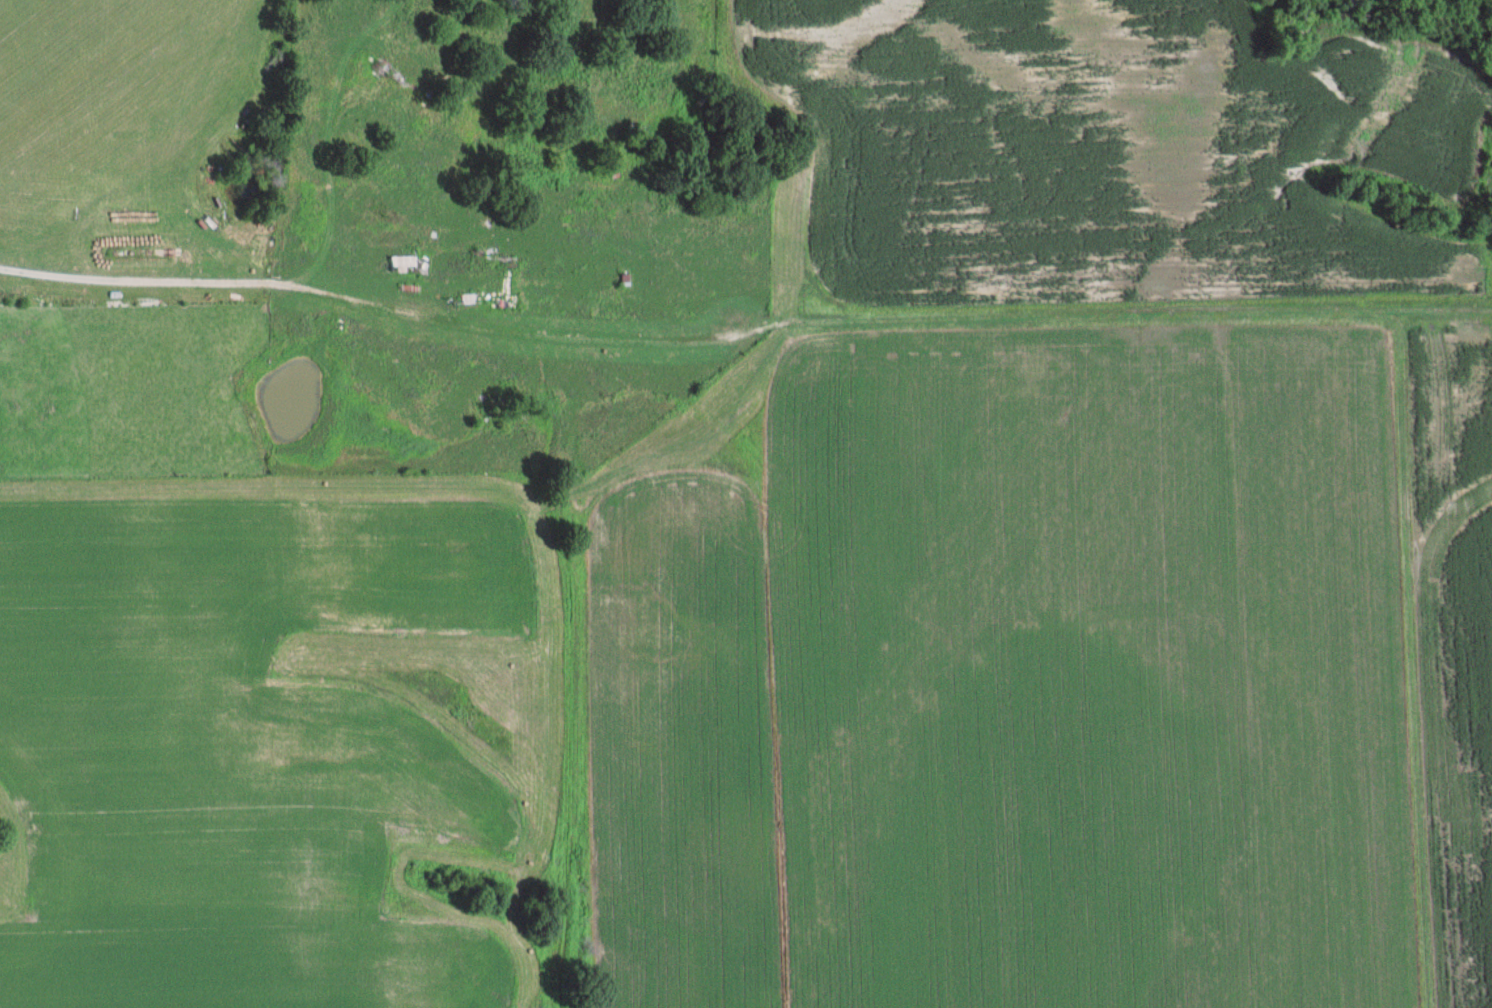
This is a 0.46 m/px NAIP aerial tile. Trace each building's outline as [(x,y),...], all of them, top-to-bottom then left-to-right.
[(425,271),(425,256),(387,256),(387,271),(425,271)]
